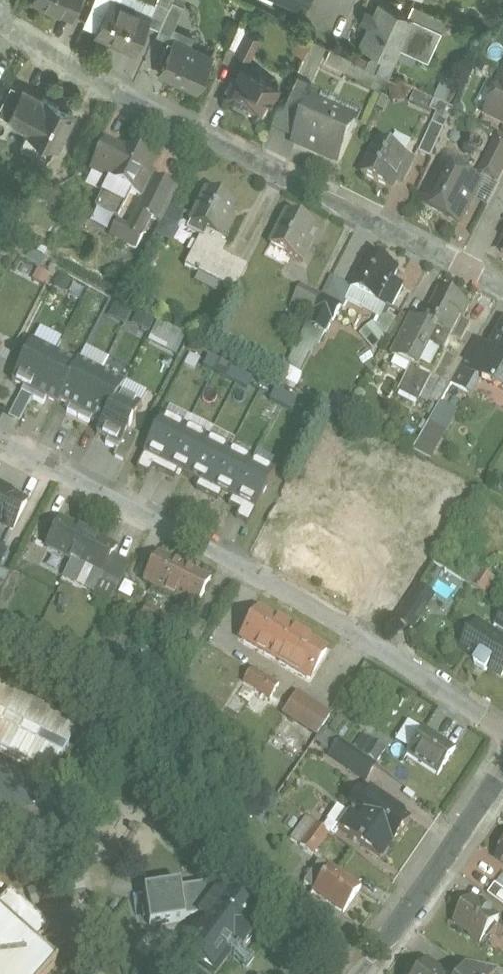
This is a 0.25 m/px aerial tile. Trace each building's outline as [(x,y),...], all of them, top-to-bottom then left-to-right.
[(71,16),(78,0),(35,0),(71,16)] [(93,4),(107,10),(107,8),(114,11),(119,0),(94,0),(93,4)] [(119,0),(114,11),(107,8),(107,10),(98,30),(113,37),(114,36),(137,46),(136,47),(137,48),(150,21),(152,15),(119,0)] [(150,21),(161,26),(173,0),(159,0),(152,15),(150,21)] [(177,0),(173,0),(161,26),(160,27),(173,33),(186,4),(177,0)] [(381,2),(361,44),(390,57),(397,43),(429,58),(441,30),(407,14),(381,2)] [(447,17),(413,2),(407,14),(441,30),(447,17)] [(248,32),(239,51),(252,56),(260,37),(248,32)] [(314,38),(298,72),(312,78),(328,45),(314,38)] [(188,47),(174,41),(161,71),(162,71),(162,70),(178,78),(199,88),(213,55),(189,44),(188,47)] [(364,63),(352,58),(347,67),(359,73),(364,63)] [(279,85),(245,68),(233,92),(234,93),(228,105),(227,105),(226,106),(260,123),(279,85)] [(298,72),(282,107),(307,118),(314,102),(319,105),(324,93),(309,86),(312,78),(298,72)] [(24,90),(12,85),(4,101),(15,107),(24,90)] [(502,87),(489,113),(502,121),(502,87)] [(75,113),(45,97),(43,100),(24,90),(15,107),(10,118),(9,118),(29,128),(28,131),(29,132),(22,146),(49,160),(56,146),(58,147),(75,113)] [(455,110),(436,100),(431,111),(439,115),(450,120),(455,110)] [(4,101),(0,108),(0,113),(10,118),(15,107),(4,101)] [(319,105),(314,102),(307,118),(296,141),(339,161),(357,122),(319,105)] [(439,115),(421,154),(432,160),(450,120),(439,115)] [(107,141),(92,170),(110,179),(110,181),(104,194),(125,205),(131,192),(143,198),(144,198),(154,178),(147,175),(153,162),(126,148),(125,150),(107,141)] [(482,174),(498,182),(502,174),(502,145),(498,142),(482,174)] [(416,162),(380,143),(363,176),(393,191),(399,179),(405,182),(416,162)] [(458,178),(445,172),(447,166),(445,166),(424,208),(459,226),(481,184),(465,175),(458,178)] [(57,187),(38,177),(29,194),(49,204),(57,188),(57,187)] [(154,178),(144,198),(143,198),(129,226),(145,233),(153,217),(162,222),(178,190),(154,178)] [(63,190),(57,188),(49,204),(54,207),(63,190)] [(234,202),(207,190),(192,224),(223,239),(225,240),(235,218),(228,215),(234,202)] [(314,226),(287,212),(271,244),(304,261),(314,241),(308,238),(314,226)] [(156,234),(173,243),(179,230),(162,222),(156,234)] [(129,226),(123,223),(116,237),(138,248),(145,234),(129,226)] [(223,239),(192,224),(188,231),(199,236),(184,265),(222,284),(235,260),(217,251),(223,239)] [(372,258),(356,289),(383,302),(393,281),(398,271),(372,258)] [(235,260),(222,284),(234,290),(247,266),(235,260)] [(404,286),(393,281),(383,302),(394,307),(404,286)] [(325,297),(306,287),(298,302),(318,312),(325,297)] [(442,291),(425,324),(415,319),(402,343),(395,356),(437,378),(450,353),(447,352),(453,341),(454,341),(455,338),(463,342),(473,324),(464,320),(472,306),(442,291)] [(343,306),(325,297),(318,312),(336,321),(343,306)] [(336,321),(318,312),(312,324),(330,333),(336,321)] [(415,319),(403,312),(390,337),(402,343),(415,319)] [(155,322),(140,314),(134,325),(149,333),(155,322)] [(148,341),(175,354),(185,334),(157,321),(148,341)] [(492,352),(478,376),(480,377),(496,386),(496,387),(498,389),(499,387),(502,390),(502,333),(492,352)] [(477,343),(465,362),(466,362),(465,362),(453,384),(470,394),(480,377),(478,376),(492,352),(477,343)] [(29,348),(14,378),(58,401),(60,397),(73,370),(29,348)] [(465,362),(454,355),(441,381),(451,387),(453,384),(465,362)] [(75,367),(73,370),(60,397),(106,419),(114,403),(121,389),(75,367)] [(137,414),(114,403),(106,419),(101,429),(124,440),(137,414)] [(441,404),(421,440),(438,450),(458,414),(441,404)] [(143,453),(254,509),(271,475),(160,420),(143,453)] [(445,489),(437,507),(458,516),(465,498),(445,489)] [(0,490),(0,524),(13,530),(27,503),(0,490)] [(360,521),(347,514),(339,527),(352,535),(360,521)] [(119,547),(65,519),(51,545),(105,573),(119,547)] [(371,528),(360,521),(352,535),(364,542),(371,528)] [(341,553),(307,533),(292,559),(326,579),(341,553)] [(373,571),(341,553),(326,579),(358,598),(373,571)] [(209,581),(161,555),(148,579),(196,605),(209,581)] [(498,582),(474,566),(466,580),(489,595),(498,582)] [(83,585),(55,570),(48,585),(76,599),(83,585)] [(0,571),(0,593),(2,594),(11,576),(0,571)] [(384,583),(372,603),(394,616),(406,596),(384,583)] [(420,596),(405,619),(416,627),(431,604),(420,596)] [(176,618),(150,604),(143,618),(168,632),(176,618)] [(293,630),(259,611),(242,639),(275,658),(293,630)] [(204,624),(195,620),(186,637),(195,641),(204,624)] [(479,623),(462,650),(479,661),(476,665),(488,672),(490,668),(502,676),(502,638),(479,623)] [(328,650),(293,630),(275,658),(311,679),(328,650)] [(270,699),(280,682),(251,666),(241,683),(270,699)] [(317,737),(331,713),(296,691),(281,714),(317,737)] [(171,701),(162,720),(168,724),(178,705),(171,701)] [(461,754),(429,733),(412,758),(445,779),(461,754)] [(391,754),(367,738),(358,751),(382,768),(391,754)] [(344,742),(335,756),(348,765),(358,751),(344,742)] [(382,768),(358,751),(348,765),(348,766),(372,782),(382,768)] [(378,798),(369,791),(351,815),(349,814),(339,828),(381,857),(390,845),(391,845),(410,819),(379,797),(378,798)] [(338,807),(323,828),(329,833),(334,836),(339,828),(349,814),(338,807)] [(307,817),(291,839),(314,854),(329,833),(323,828),(307,817)] [(332,872),(323,865),(308,886),(318,893),(332,872)] [(364,893),(333,870),(318,893),(316,895),(347,917),(364,893)] [(181,884),(145,889),(150,926),(187,920),(187,919),(200,916),(211,902),(209,901),(207,885),(182,889),(181,884)] [(497,884),(489,895),(502,905),(502,889),(497,884)] [(59,963),(36,943),(51,927),(11,891),(0,903),(0,973),(49,973),(59,963)] [(200,918),(205,922),(183,951),(214,973),(217,973),(237,947),(243,952),(257,934),(250,930),(258,919),(225,895),(219,891),(211,902),(200,916),(200,918)] [(475,900),(457,924),(457,925),(458,924),(474,936),(473,938),(483,946),(502,920),(502,919),(501,920),(495,916),(496,914),(496,913),(495,911),(494,909),(492,909),(490,908),(488,909),(487,910),(475,901),(475,900)] [(426,961),(417,973),(444,973),(426,961)]
